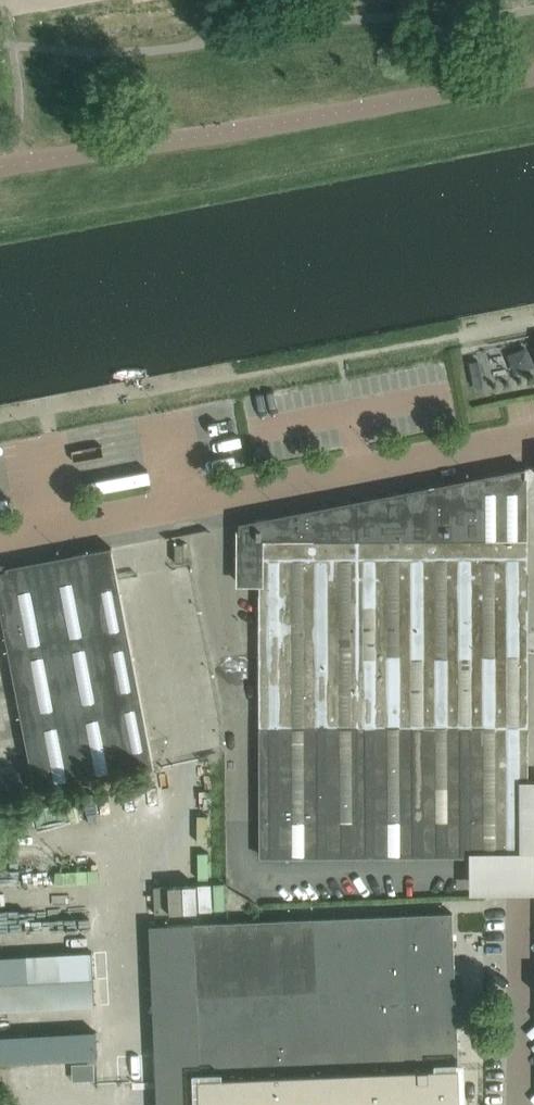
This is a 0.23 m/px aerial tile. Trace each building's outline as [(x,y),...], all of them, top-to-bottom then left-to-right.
[(525,468),(239,523),(240,582),(262,582),(262,856),(526,854),(525,468)] [(184,563),(184,544),(175,544),(175,563),(184,563)] [(112,547),(6,567),(7,571),(0,572),(0,608),(4,630),(36,794),(68,786),(154,768),(112,547)] [(163,1104),(461,1104),(453,913),(168,924),(175,1088),(163,1088),(163,1104)]
